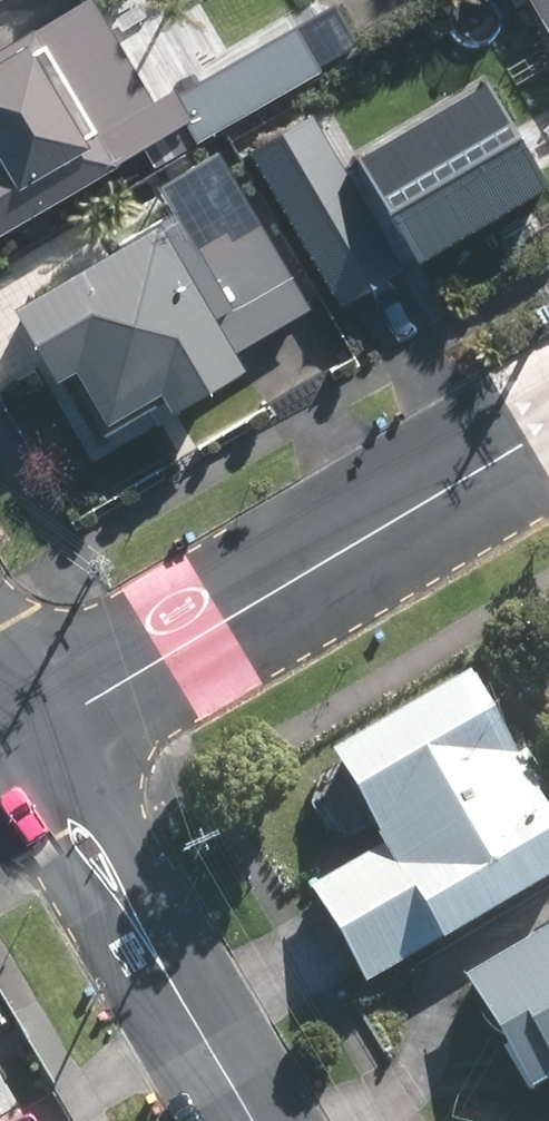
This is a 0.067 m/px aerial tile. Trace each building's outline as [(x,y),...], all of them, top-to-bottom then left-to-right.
[(87,0),(84,0),(0,51),(0,236),(168,134),(139,86),(87,0)] [(548,35),(548,0),(529,0),(548,35)] [(317,71),(293,31),(172,100),(195,140),(317,71)] [(543,186),(480,84),(357,160),(419,262),(543,186)] [(343,306),(401,269),(303,119),(245,157),(343,306)] [(214,320),(228,312),(246,344),(307,309),(260,227),(201,260),(177,217),(13,311),(54,381),(68,373),(102,432),(161,399),(170,413),(243,372),(214,320)] [(384,845),(309,888),(364,983),(439,940),(440,940),(548,877),(548,814),(470,677),(333,756),(384,845)] [(548,1077),(548,929),(461,978),(524,1091),(548,1077)]
